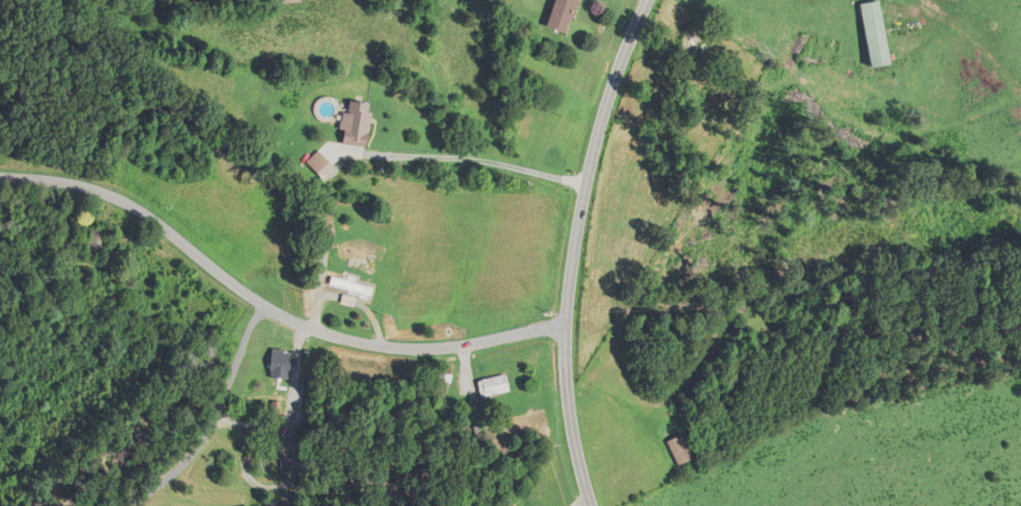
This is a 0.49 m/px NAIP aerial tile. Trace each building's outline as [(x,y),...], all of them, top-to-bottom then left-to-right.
[(545,28),(566,35),(579,0),(556,0),(545,28)] [(860,4),(865,68),(887,66),(881,2),(860,4)] [(705,33),(688,23),(672,50),(689,60),(705,33)] [(343,131),(341,145),(367,148),(373,105),(344,101),(340,131),(343,131)] [(111,237),(96,227),(82,249),(97,259),(111,237)] [(374,250),(338,243),(335,257),(372,265),(374,250)] [(356,307),(357,297),(365,298),(367,286),(330,281),(329,289),(343,291),(341,305),(356,307)] [(738,318),(744,305),(734,300),(728,314),(738,318)] [(270,379),(290,379),(290,351),(270,351),(270,379)] [(476,393),(505,395),(506,379),(477,377),(476,393)] [(691,458),(680,433),(664,441),(675,466),(691,458)]
